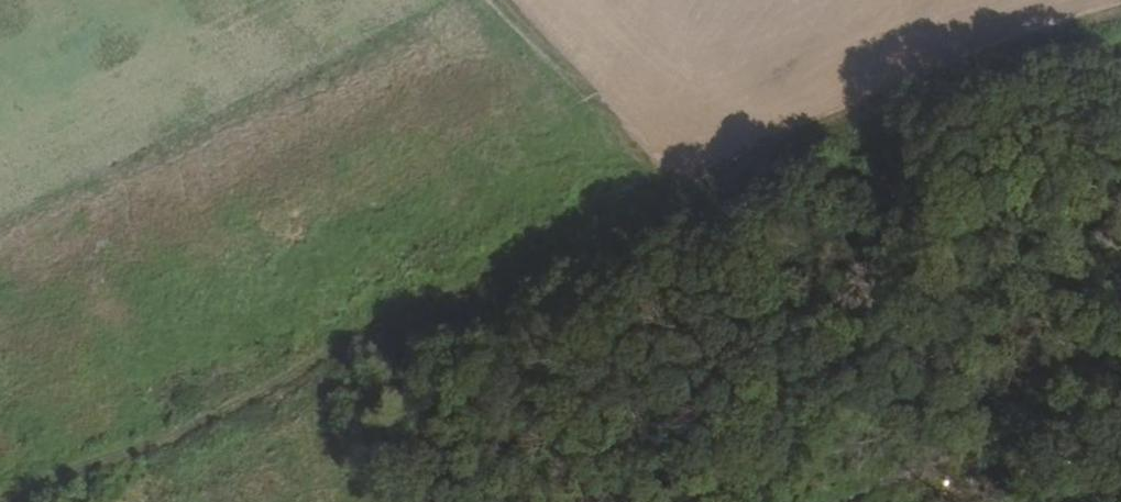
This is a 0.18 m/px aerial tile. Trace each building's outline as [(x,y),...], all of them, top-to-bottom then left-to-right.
[(881,499),(883,501),(910,501),(905,489),(881,499)]
